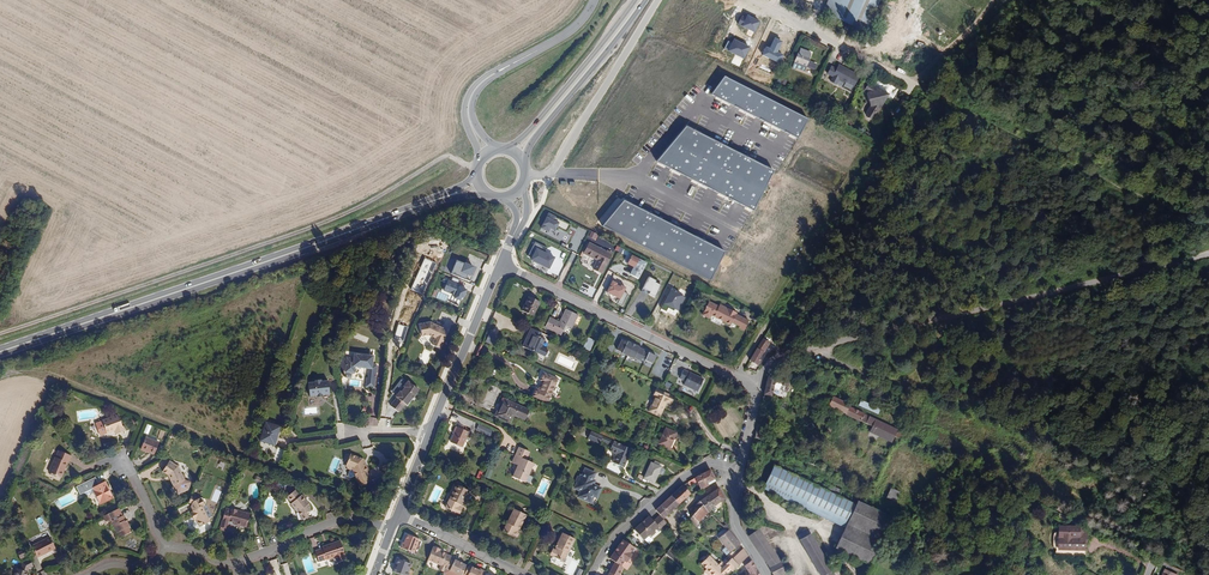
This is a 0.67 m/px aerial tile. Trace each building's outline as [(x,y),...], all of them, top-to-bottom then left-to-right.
[(788,1),(808,11),(811,6),(798,0),(788,0),(788,1)] [(879,0),(833,0),(827,12),(823,11),(821,16),(834,22),(837,17),(866,30),(879,0)] [(833,0),(828,0),(823,11),(827,12),(833,0)] [(770,31),(773,26),(763,21),(744,53),(749,56),(764,30),(766,29),(770,31)] [(770,31),(766,29),(764,30),(749,56),(750,56),(765,30),(770,32),(770,31)] [(731,45),(735,37),(730,34),(726,42),(731,45)] [(776,71),(793,49),(774,34),(757,56),(776,71)] [(740,50),(746,38),(745,37),(738,49),(740,50)] [(743,52),(750,40),(746,38),(740,50),(743,52)] [(741,56),(723,47),(720,54),(774,81),(776,76),(740,58),(741,56)] [(808,60),(811,52),(799,48),(794,62),(805,66),(808,60)] [(777,75),(741,56),(740,58),(776,76),(777,75)] [(808,60),(805,66),(814,70),(816,64),(808,60)] [(827,73),(853,87),(859,75),(838,65),(836,69),(835,71),(830,68),(827,73)] [(864,88),(869,81),(864,78),(860,85),(864,88)] [(881,104),(889,92),(869,80),(869,81),(864,88),(866,90),(868,99),(869,99),(870,103),(866,110),(868,116),(873,119),(882,104),(881,104)] [(538,248),(546,252),(548,248),(535,242),(528,257),(532,259),(538,248)] [(601,272),(611,252),(606,250),(605,251),(588,243),(583,252),(597,259),(593,268),(601,272)] [(546,252),(538,248),(532,259),(551,269),(557,258),(546,252)] [(640,279),(651,265),(634,256),(630,264),(635,268),(631,275),(640,279)] [(463,272),(466,263),(458,260),(453,274),(469,280),(470,274),(463,272)] [(477,267),(466,263),(463,272),(470,274),(474,276),(477,267)] [(668,295),(672,285),(652,275),(644,291),(652,295),(655,288),(668,295)] [(461,284),(449,279),(444,291),(455,296),(453,300),(463,304),(468,291),(459,288),(461,284)] [(619,284),(614,281),(608,293),(622,299),(628,288),(622,285),(621,287),(619,285),(619,284)] [(688,296),(674,288),(662,309),(668,313),(671,310),(678,314),(688,296)] [(533,316),(540,301),(528,296),(521,310),(533,316)] [(736,312),(728,308),(727,309),(719,305),(718,307),(714,305),(715,304),(708,301),(702,314),(708,317),(710,314),(730,324),(732,321),(739,325),(738,326),(744,329),(748,320),(735,313),(736,312)] [(570,327),(577,314),(565,308),(559,322),(549,317),(545,327),(560,334),(565,325),(570,327)] [(440,348),(448,331),(429,322),(417,323),(422,341),(428,340),(433,343),(432,345),(440,348)] [(540,346),(543,338),(538,336),(540,332),(531,328),(523,346),(544,356),(547,349),(540,346)] [(490,333),(486,342),(494,345),(498,336),(490,333)] [(591,348),(595,340),(588,337),(584,345),(591,348)] [(763,338),(758,348),(766,352),(771,343),(763,338)] [(623,354),(628,342),(622,340),(617,351),(623,354)] [(646,351),(628,342),(623,354),(641,362),(646,351)] [(766,352),(758,348),(751,360),(759,364),(766,352)] [(651,354),(646,351),(641,362),(647,362),(651,354)] [(374,363),(375,354),(356,352),(355,357),(349,357),(347,371),(356,372),(357,366),(371,367),(379,368),(379,364),(374,363)] [(658,357),(651,354),(647,362),(654,366),(658,357)] [(796,382),(800,374),(780,365),(779,368),(776,367),(772,377),(790,386),(792,381),(796,382)] [(378,377),(379,368),(371,367),(370,376),(378,377)] [(696,390),(702,379),(683,369),(679,377),(682,379),(685,380),(684,383),(683,384),(696,390)] [(546,402),(557,377),(543,371),(539,380),(543,382),(546,383),(544,387),(542,385),(540,389),(536,387),(533,396),(546,402)] [(377,387),(378,377),(370,376),(369,376),(368,386),(377,387)] [(783,402),(790,386),(772,377),(766,393),(783,402)] [(331,395),(328,382),(321,383),(320,381),(315,383),(315,384),(308,386),(311,399),(318,398),(318,399),(319,398),(319,397),(322,397),(322,398),(324,397),(324,396),(331,395)] [(405,404),(417,389),(406,381),(402,385),(403,387),(399,391),(398,390),(394,395),(395,396),(388,404),(396,411),(403,403),(405,404)] [(666,403),(667,402),(670,403),(673,397),(655,388),(652,395),(655,396),(648,410),(659,415),(665,403),(666,403)] [(889,422),(849,401),(850,399),(832,391),(825,403),(898,439),(902,430),(888,424),(889,422)] [(506,402),(507,400),(501,397),(493,415),(496,416),(503,401),(506,402)] [(528,410),(507,400),(506,402),(503,401),(496,416),(509,423),(513,415),(524,419),(528,410)] [(862,400),(860,405),(870,410),(873,405),(862,400)] [(123,427),(118,415),(102,420),(103,421),(98,423),(97,425),(100,433),(102,434),(107,432),(107,433),(114,431),(117,430),(119,433),(126,431),(124,427),(123,427)] [(271,446),(277,426),(272,425),(272,426),(267,425),(268,422),(263,420),(257,441),(271,446)] [(764,440),(767,430),(754,424),(751,433),(764,440)] [(493,431),(480,425),(477,430),(491,436),(493,431)] [(461,447),(468,431),(457,426),(450,442),(461,447)] [(668,448),(676,432),(665,427),(658,444),(668,448)] [(600,440),(602,436),(602,435),(590,430),(587,437),(599,442),(600,440)] [(613,441),(602,436),(600,440),(611,445),(613,441)] [(155,454),(159,443),(146,437),(141,448),(155,454)] [(623,467),(630,448),(613,441),(611,445),(609,450),(617,454),(613,463),(623,467)] [(533,462),(525,459),(522,457),(526,449),(519,446),(512,462),(517,465),(512,476),(524,481),(533,462)] [(61,477),(68,463),(69,463),(72,456),(60,450),(56,457),(49,472),(61,477)] [(364,472),(362,465),(361,466),(359,461),(359,460),(347,454),(342,466),(343,468),(346,470),(348,469),(355,487),(367,482),(363,472),(364,472)] [(185,480),(178,467),(170,461),(163,471),(168,474),(174,485),(185,480)] [(653,482),(660,467),(651,462),(643,478),(653,482)] [(1058,476),(1062,467),(1053,463),(1050,472),(1058,476)] [(827,490),(788,472),(790,468),(782,464),(780,468),(773,465),(763,488),(845,526),(835,546),(843,550),(856,527),(868,506),(857,501),(855,504),(838,496),(841,490),(830,485),(827,490)] [(706,482),(714,478),(709,469),(695,477),(701,489),(708,485),(706,482)] [(603,490),(595,486),(596,483),(594,482),(598,475),(588,470),(585,477),(583,476),(582,478),(581,477),(579,483),(580,483),(578,489),(583,492),(580,498),(593,504),(596,497),(599,499),(603,490)] [(99,485),(95,477),(86,482),(90,489),(93,488),(101,504),(113,498),(105,482),(99,485)] [(192,483),(185,480),(174,485),(178,494),(188,490),(192,483)] [(90,489),(86,482),(77,486),(80,494),(90,489)] [(678,504),(690,493),(683,485),(671,495),(678,504)] [(463,508),(467,500),(468,501),(472,493),(458,487),(447,510),(458,515),(461,515),(463,512),(461,510),(460,509),(461,507),(463,508)] [(707,511),(712,507),(724,498),(718,487),(699,500),(695,504),(693,508),(696,510),(688,520),(697,527),(700,524),(698,522),(707,511)] [(895,500),(898,491),(891,488),(887,496),(895,500)] [(312,510),(310,504),(302,494),(301,496),(296,490),(287,496),(292,503),(291,504),(297,512),(298,511),(300,514),(302,520),(309,517),(307,511),(311,510),(312,510)] [(662,518),(678,504),(671,495),(655,509),(659,515),(661,516),(662,518)] [(209,521),(202,506),(204,505),(205,502),(202,498),(200,497),(198,498),(190,497),(188,502),(191,503),(191,504),(195,510),(190,512),(193,517),(195,516),(200,526),(209,521)] [(870,563),(891,517),(868,506),(856,527),(843,550),(870,563)] [(128,521),(125,515),(123,516),(120,508),(104,516),(107,521),(110,519),(117,532),(119,531),(122,537),(131,532),(128,526),(126,522),(128,521)] [(246,527),(250,513),(237,509),(236,511),(235,515),(231,513),(232,510),(226,508),(220,527),(226,528),(229,521),(240,524),(240,525),(246,527)] [(520,532),(523,524),(525,525),(528,517),(515,511),(504,534),(515,539),(518,539),(520,536),(518,533),(517,532),(518,531),(520,532)] [(653,529),(657,526),(659,529),(666,523),(665,522),(666,521),(662,518),(661,516),(654,522),(652,520),(648,515),(637,523),(633,527),(641,538),(648,534),(649,535),(654,531),(653,529)] [(758,528),(748,535),(769,567),(773,574),(779,574),(786,572),(781,561),(758,528)] [(740,543),(728,529),(718,537),(725,546),(722,549),(726,554),(740,543)] [(830,567),(808,530),(806,529),(797,535),(821,574),(835,574),(830,567)] [(1084,550),(1085,540),(1087,540),(1087,532),(1059,531),(1059,549),(1084,550)] [(565,564),(577,541),(562,534),(559,541),(560,542),(557,549),(559,550),(558,552),(557,552),(554,552),(552,556),(553,558),(565,564)] [(421,540),(408,535),(405,543),(403,543),(401,549),(416,554),(421,540)] [(56,548),(51,537),(32,546),(36,555),(45,551),(46,553),(56,548)] [(133,537),(126,542),(129,547),(137,542),(133,537)] [(346,558),(344,554),(345,554),(341,540),(334,543),(334,545),(323,548),(315,551),(318,561),(326,559),(326,560),(335,557),(337,561),(346,558)] [(622,568),(620,567),(624,562),(626,564),(631,555),(629,554),(633,547),(622,540),(609,559),(614,563),(609,574),(612,574),(619,574),(622,568)] [(451,555),(445,553),(446,552),(440,549),(437,548),(438,547),(433,545),(427,559),(445,566),(450,557),(451,555)] [(20,558),(27,554),(25,549),(18,553),(20,558)] [(741,561),(748,555),(744,549),(733,558),(738,564),(741,561)] [(678,561),(671,554),(672,553),(668,550),(666,553),(676,563),(678,561)] [(751,560),(748,555),(741,561),(744,566),(751,560)] [(466,564),(455,559),(454,559),(450,557),(445,566),(442,572),(448,574),(461,574),(465,566),(466,564)] [(738,564),(733,558),(732,557),(728,561),(726,562),(724,559),(722,561),(717,565),(709,557),(702,564),(706,569),(705,570),(710,574),(723,574),(724,574),(723,573),(729,568),(731,570),(738,564)] [(28,569),(33,566),(30,559),(22,563),(20,569),(17,568),(15,574),(14,574),(13,574),(26,574),(28,569)] [(399,559),(394,572),(402,574),(408,574),(412,564),(399,559)] [(741,561),(738,564),(731,570),(733,572),(737,574),(747,574),(749,573),(744,566),(741,561)] [(485,573),(486,571),(482,569),(481,570),(476,568),(468,564),(467,567),(465,570),(469,572),(467,574),(484,574),(485,573)] [(836,564),(830,567),(835,574),(843,574),(836,564)]
